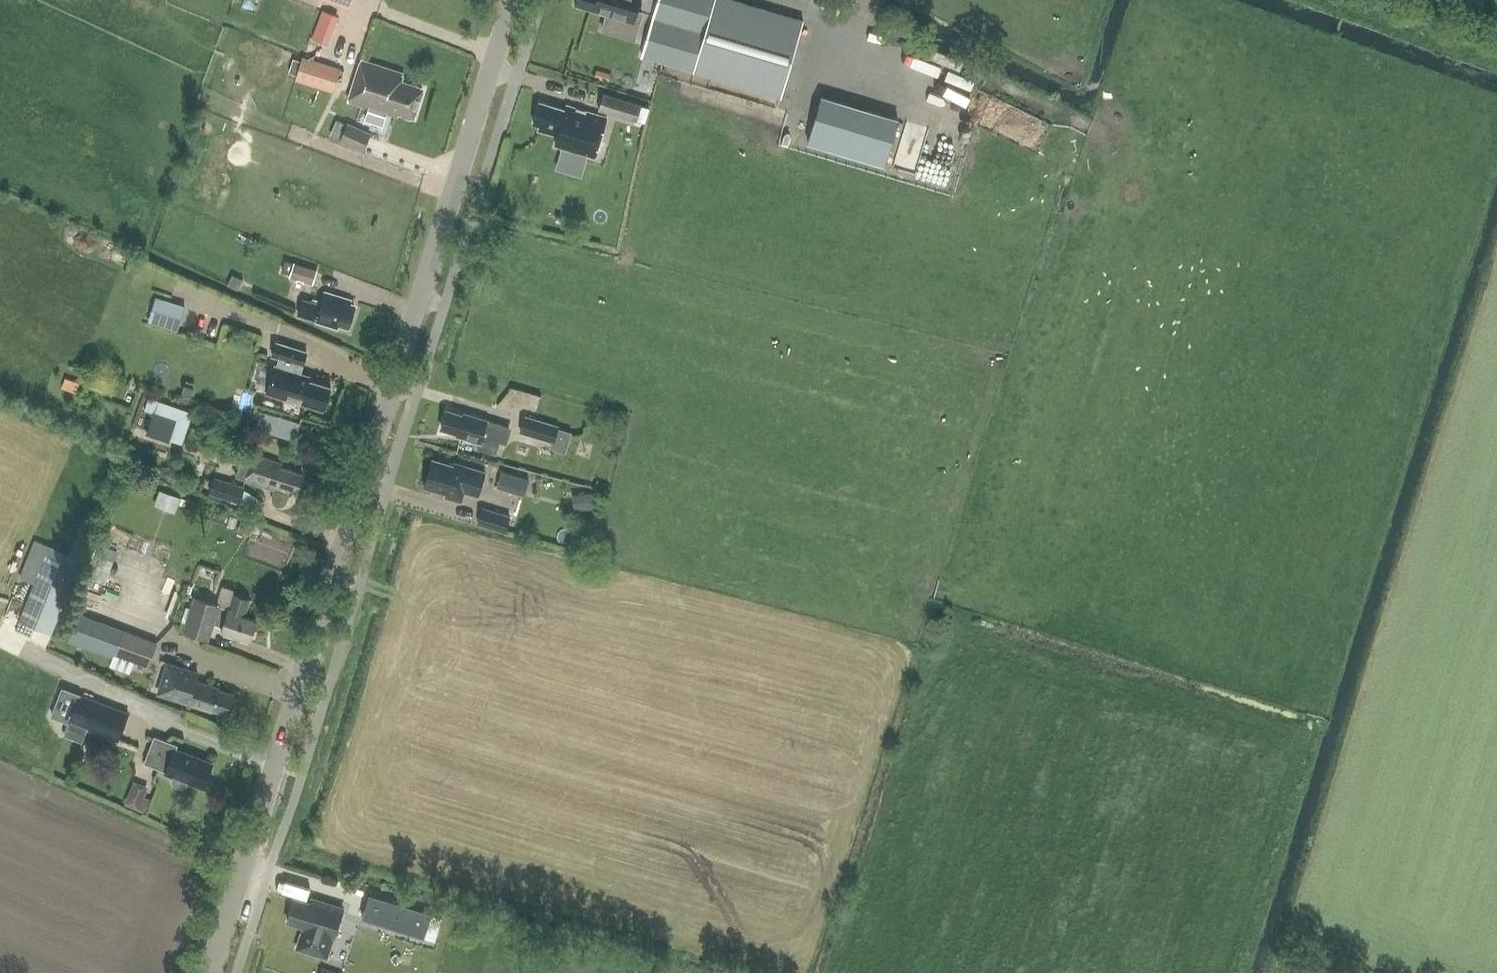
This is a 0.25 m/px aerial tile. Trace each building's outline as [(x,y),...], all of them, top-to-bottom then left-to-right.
[(349,8),(352,0),(328,0),(349,8)] [(575,4),(609,15),(609,13),(621,17),(620,18),(634,22),(640,0),(576,0),(575,4)] [(803,20),(734,0),(659,0),(642,56),(781,97),(803,20)] [(329,42),(340,13),(324,7),(313,36),(329,42)] [(334,91),(341,68),(304,56),(297,79),(334,91)] [(414,118),(423,89),(407,84),(407,83),(401,81),(404,74),(361,60),(348,101),(387,113),(388,109),(414,118)] [(637,121),(641,106),(603,94),(598,109),(637,121)] [(898,119),(821,97),(807,143),(884,165),(898,119)] [(540,102),(534,123),(540,125),(539,130),(558,136),(556,145),(595,156),(607,117),(567,105),(566,109),(540,102)] [(364,150),(373,132),(349,121),(340,139),(364,150)] [(196,163),(202,146),(193,143),(187,159),(196,163)] [(294,263),(286,260),(283,269),(292,272),(291,276),(314,283),(319,269),(295,261),(294,263)] [(355,307),(349,305),(351,300),(326,293),(323,306),(304,300),(299,315),(318,321),(318,322),(338,328),(339,323),(349,326),(355,307)] [(185,305),(163,298),(156,323),(178,330),(185,305)] [(303,365),(307,352),(277,342),(272,356),(280,358),(277,366),(275,365),(267,393),(323,411),(331,387),(309,380),(311,376),(299,373),(302,365),(303,365)] [(145,409),(153,412),(146,433),(169,441),(170,440),(182,444),(193,412),(149,397),(145,409)] [(463,415),(447,410),(442,429),(457,434),(457,436),(464,438),(466,440),(470,442),(473,441),(479,443),(478,448),(496,454),(500,440),(508,442),(512,428),(487,420),(464,413),(463,415)] [(567,451),(573,431),(559,427),(560,425),(527,415),(522,431),(553,441),(551,446),(567,451)] [(297,492),(303,474),(281,468),(282,464),(253,454),(245,480),(275,490),(272,498),(273,502),(276,505),(280,507),(284,506),(287,503),(289,495),(291,495),(292,490),(297,492)] [(454,466),(433,459),(425,487),(446,493),(445,496),(461,501),(464,491),(481,496),(487,473),(455,463),(454,466)] [(501,470),(498,486),(526,492),(530,475),(501,470)] [(239,503),(244,487),(215,478),(210,493),(239,503)] [(155,505),(176,513),(181,498),(160,490),(155,505)] [(595,508),(594,492),(573,494),(574,510),(595,508)] [(511,515),(483,507),(478,524),(506,532),(511,515)] [(110,570),(118,549),(100,542),(92,563),(110,570)] [(50,545),(20,620),(52,633),(82,558),(50,545)] [(245,616),(250,600),(233,594),(228,608),(219,605),(195,597),(184,632),(209,639),(213,624),(223,627),(221,631),(250,641),(257,620),(245,616)] [(145,673),(156,643),(77,613),(66,643),(145,673)] [(228,714),(234,695),(219,690),(220,688),(196,681),(199,673),(168,663),(158,695),(183,702),(213,711),(213,709),(228,714)] [(79,694),(63,734),(80,740),(85,728),(118,741),(129,713),(79,694)] [(189,781),(203,787),(212,764),(176,750),(178,745),(155,736),(144,763),(166,771),(166,772),(174,775),(172,780),(174,785),(182,788),(187,785),(189,781)] [(145,808),(152,789),(135,782),(128,802),(145,808)] [(370,894),(362,918),(425,937),(433,913),(370,894)] [(312,904),(295,899),(288,922),(304,927),(296,951),(326,960),(343,908),(313,899),(312,904)]
